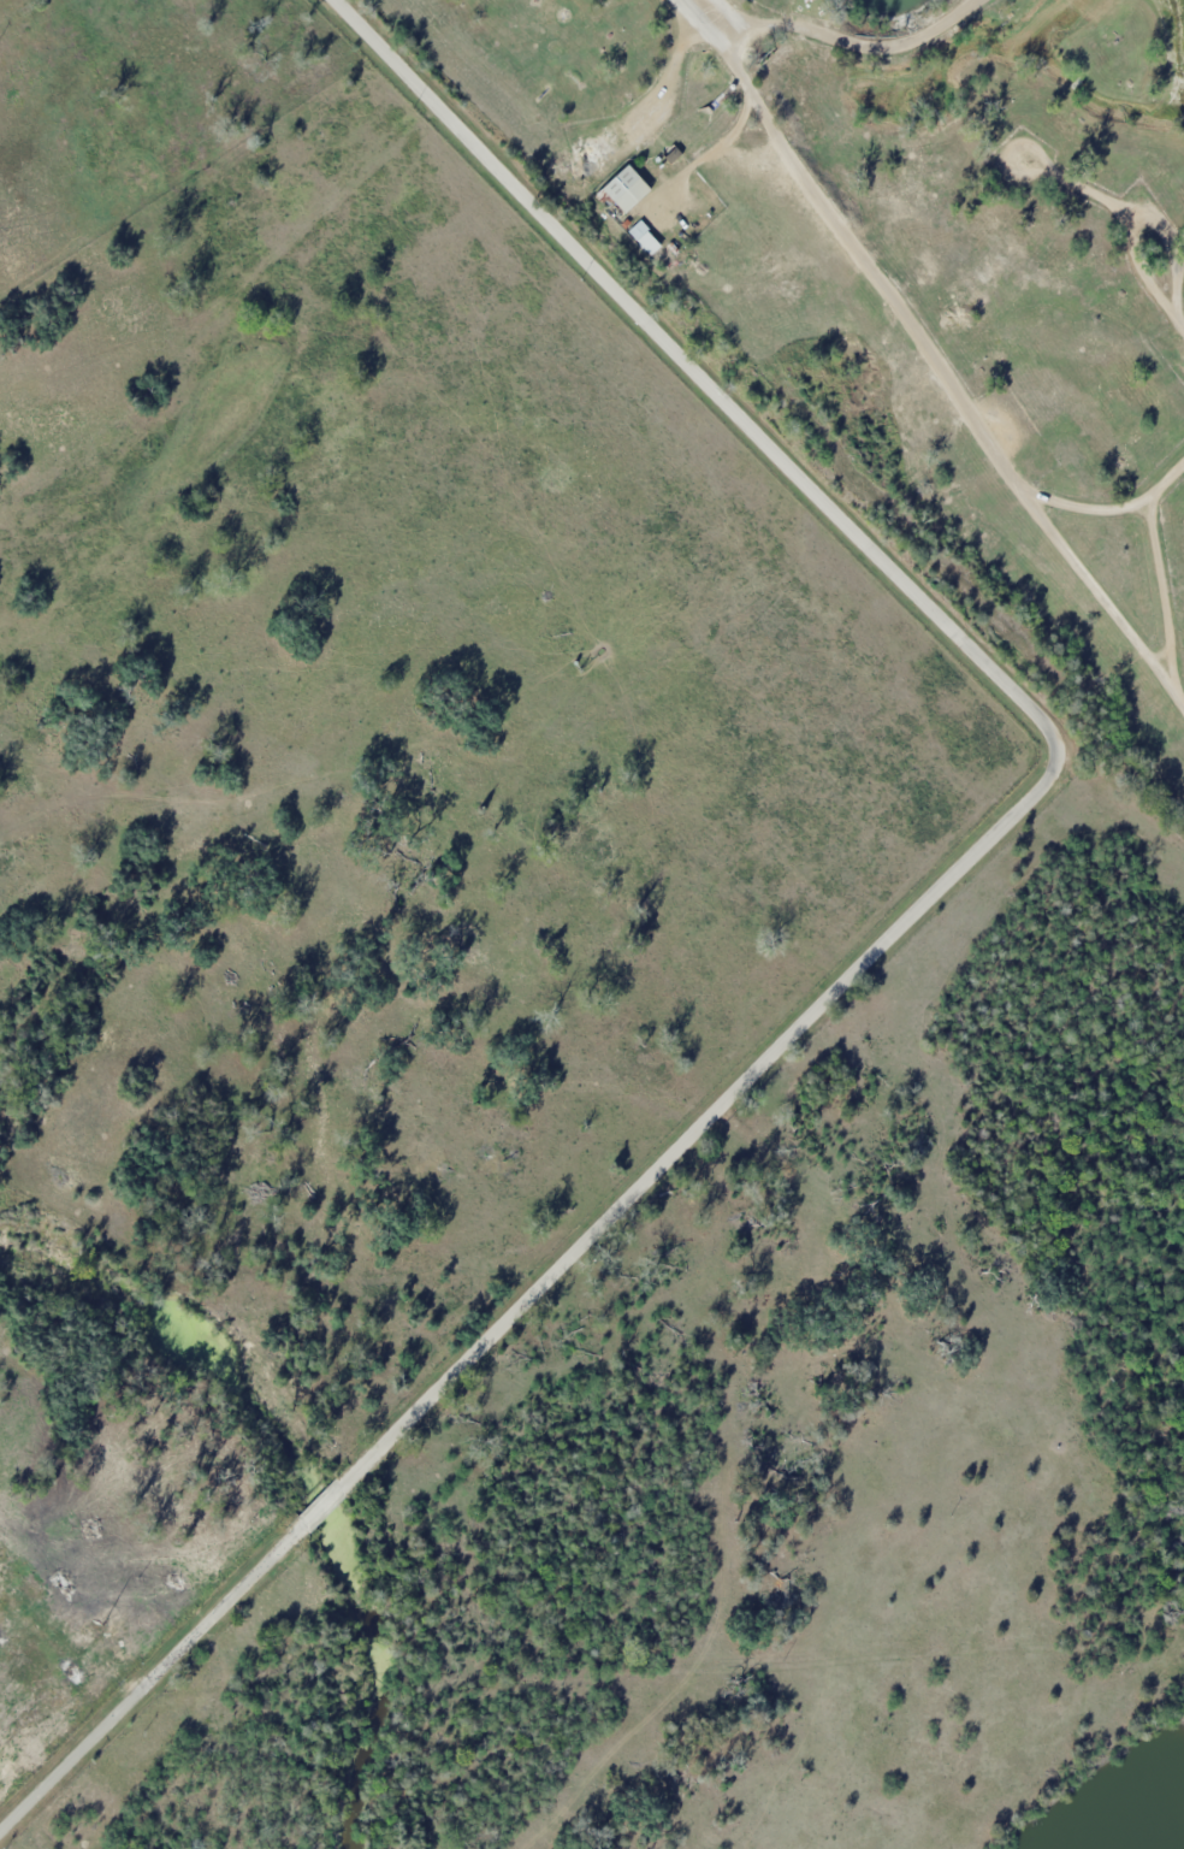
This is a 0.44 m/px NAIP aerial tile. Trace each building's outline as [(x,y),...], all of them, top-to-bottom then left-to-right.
[(597,189),(620,214),(647,188),(624,164),(597,189)] [(626,232),(649,258),(660,248),(637,222),(626,232)]
